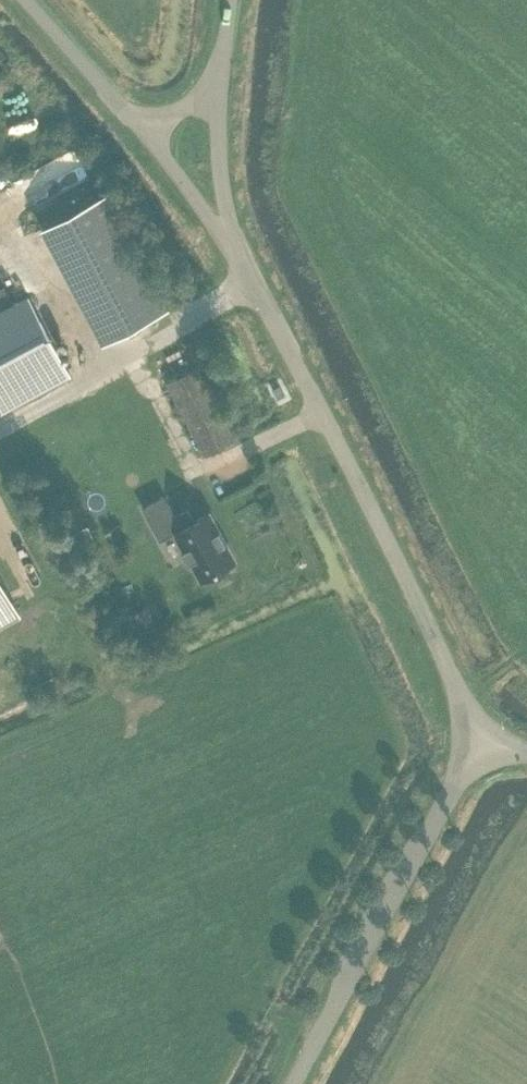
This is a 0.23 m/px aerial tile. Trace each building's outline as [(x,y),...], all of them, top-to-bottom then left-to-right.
[(29,166),(40,196),(91,177),(80,147),(29,166)] [(49,220),(111,335),(169,304),(107,189),(49,220)] [(68,374),(27,298),(0,313),(0,411),(68,374)] [(236,439),(198,366),(167,382),(204,455),(236,439)] [(176,514),(165,495),(143,507),(161,540),(177,531),(186,547),(181,550),(188,562),(192,560),(202,577),(235,560),(225,542),(226,542),(220,529),(218,530),(209,512),(195,520),(192,514),(181,511),(176,514)] [(19,610),(0,572),(0,620),(19,610)]
